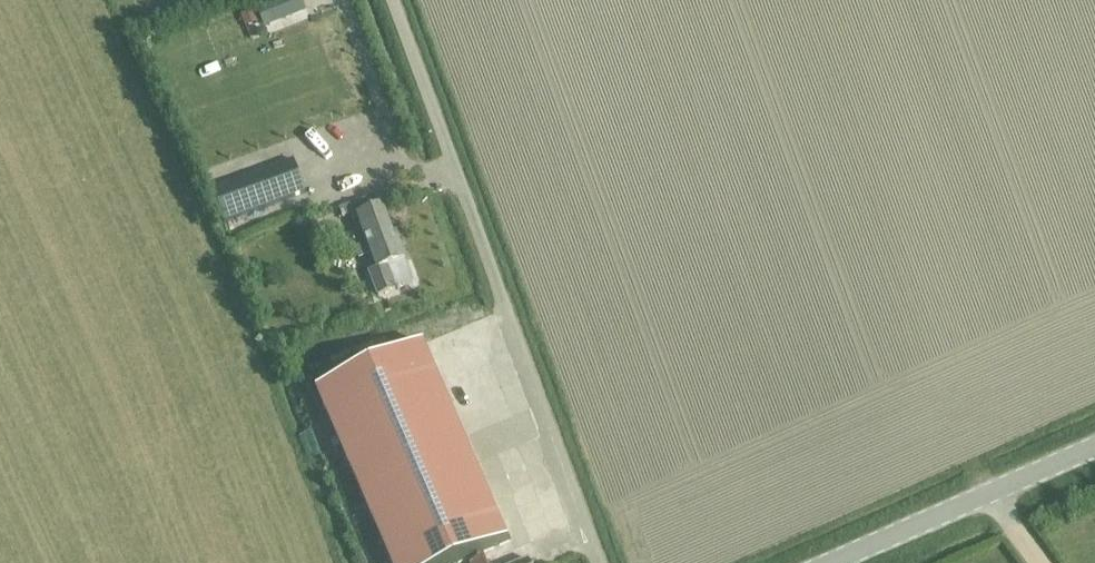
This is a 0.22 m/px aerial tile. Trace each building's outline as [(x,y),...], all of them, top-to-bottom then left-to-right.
[(259,9),(265,25),(307,10),(303,0),(282,0),(259,9)] [(294,160),(212,190),(223,222),(306,192),(294,160)] [(382,210),(379,211),(369,184),(331,198),(339,219),(350,215),(352,220),(356,218),(366,245),(370,256),(375,271),(368,273),(377,298),(413,284),(398,243),(395,244),(382,210)] [(370,256),(366,245),(355,249),(359,260),(370,256)] [(317,390),(392,562),(457,562),(508,541),(423,344),(317,390)]
